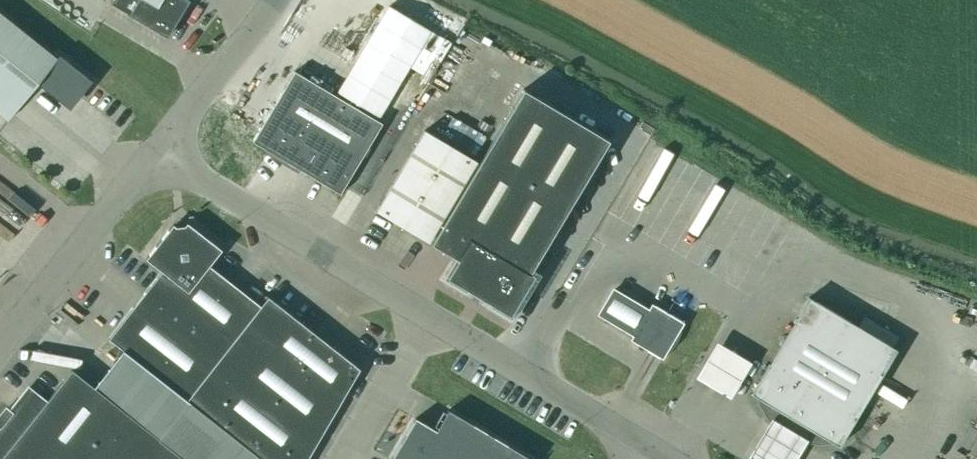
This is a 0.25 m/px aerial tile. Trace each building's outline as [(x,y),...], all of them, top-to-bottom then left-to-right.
[(110,5),(165,38),(188,0),(187,0),(113,0),(110,5)] [(7,121),(40,79),(68,100),(84,80),(88,83),(90,80),(58,55),(56,58),(0,14),(0,116),(7,121)] [(340,194),(382,124),(294,72),(252,142),(340,194)] [(523,90),(431,244),(455,258),(443,279),(511,320),(536,278),(529,274),(609,141),(523,90)] [(476,162),(424,131),(376,212),(428,243),(476,162)] [(94,388),(183,458),(307,458),(359,370),(268,297),(260,307),(209,267),(221,251),(187,224),(176,228),(173,225),(145,260),(161,272),(108,340),(123,351),(94,388)] [(647,310),(613,290),(598,314),(633,335),(630,340),(662,359),(683,323),(651,304),(647,310)] [(858,327),(808,297),(793,323),(797,325),(772,367),(768,364),(757,384),(755,384),(756,388),(757,393),(757,395),(759,399),(760,403),(762,407),(764,411),(766,413),(768,417),(771,420),(772,422),(776,425),(777,427),(781,429),(786,433),(790,435),(794,437),(799,439),(801,439),(805,441),(809,441),(816,442),(821,442),(825,442),(832,441),(838,439),(843,438),(845,437),(844,436),(856,416),(852,414),(876,373),(880,375),(896,350),(891,347),(898,337),(864,317),(858,327)] [(72,370),(46,402),(31,390),(30,389),(28,389),(27,390),(26,390),(26,391),(0,423),(0,458),(183,458),(94,388),(72,370)] [(448,410),(436,431),(415,419),(391,458),(530,458),(448,410)]
